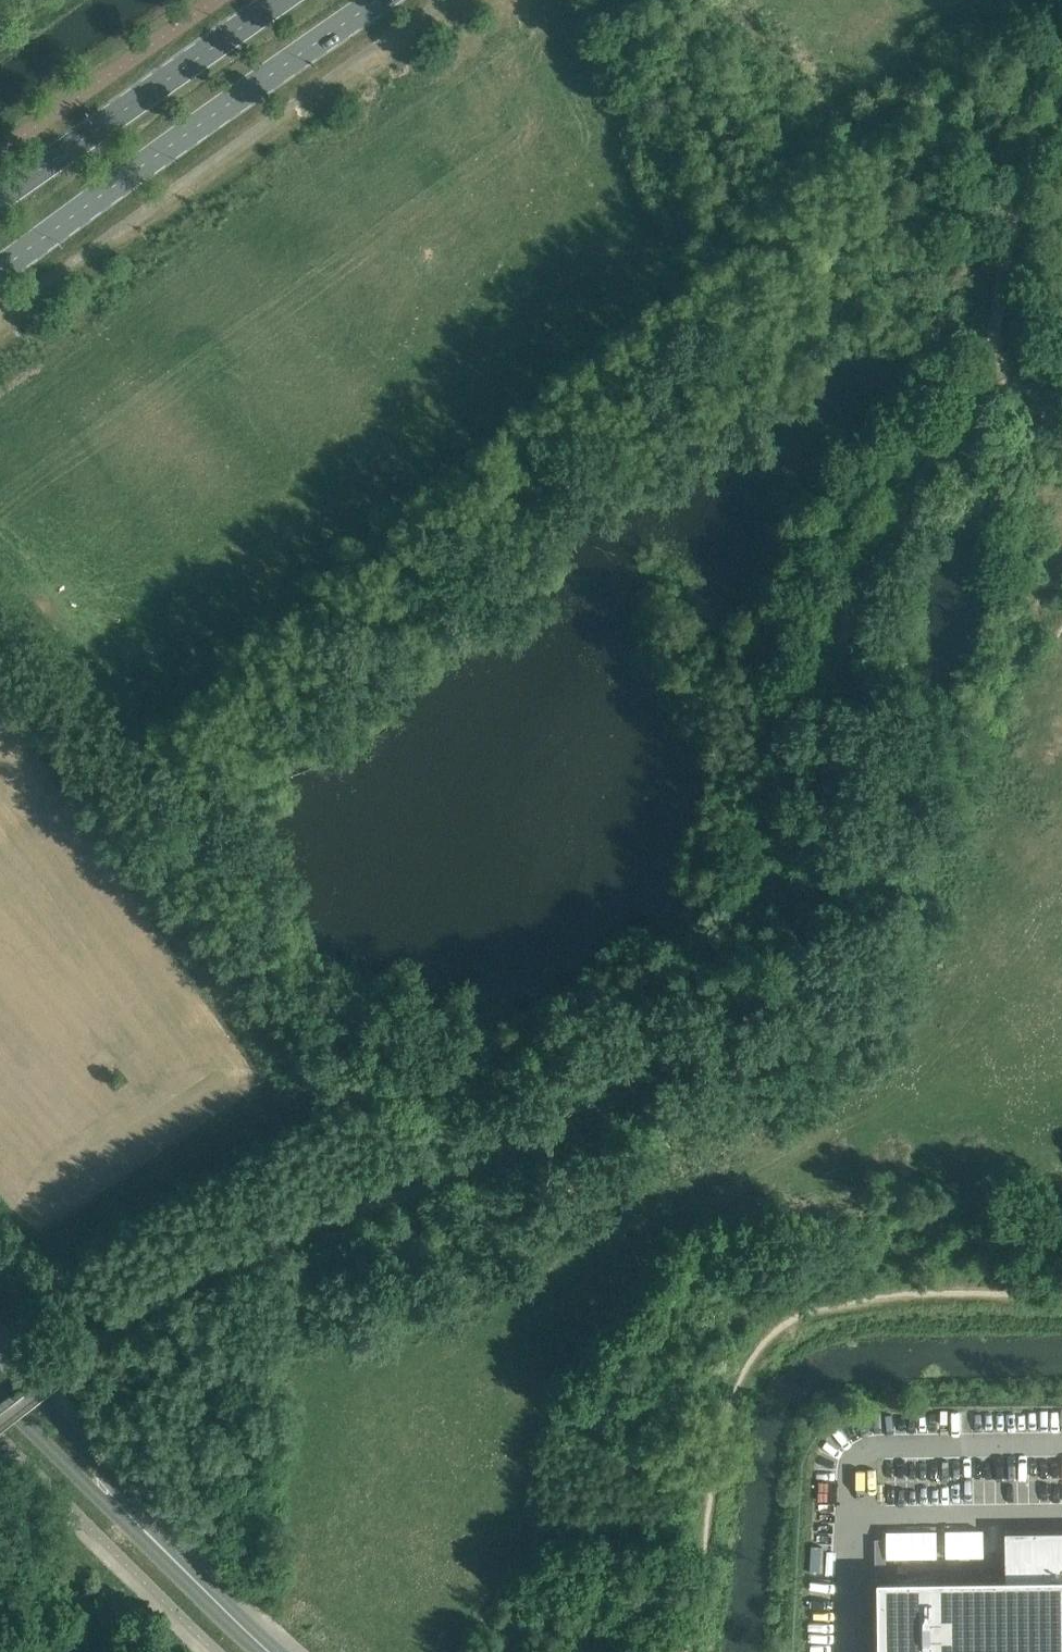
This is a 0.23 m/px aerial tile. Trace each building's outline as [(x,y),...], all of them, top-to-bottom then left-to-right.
[(876,1651),(1061,1651),(1061,1528),(1004,1528),(1004,1576),(876,1576),(876,1651)]
